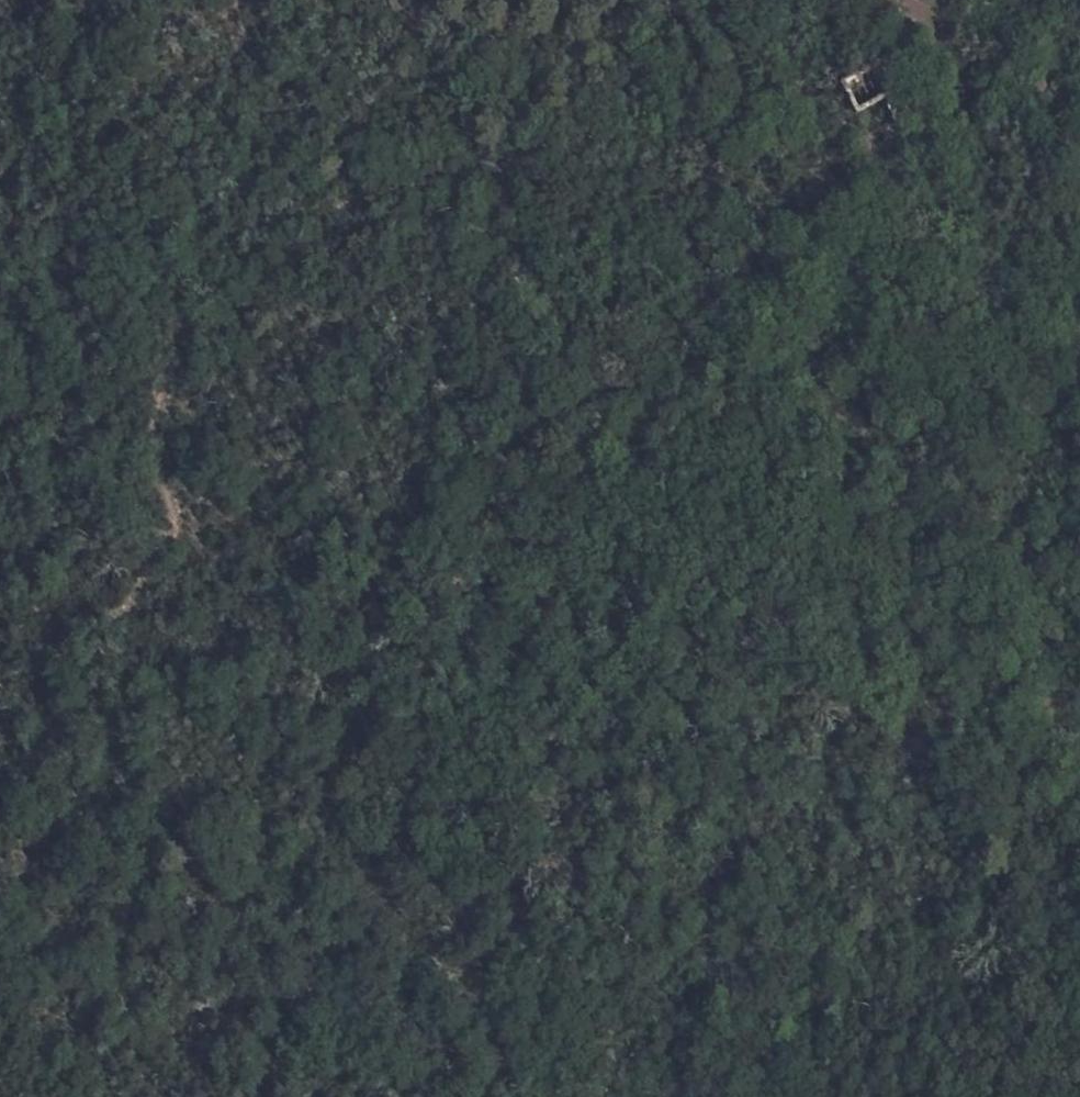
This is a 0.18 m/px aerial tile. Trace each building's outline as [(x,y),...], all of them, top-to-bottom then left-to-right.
[(893,92),(905,116),(931,101),(894,32),(885,38),(891,50),(847,78),(863,108),(893,92)]
